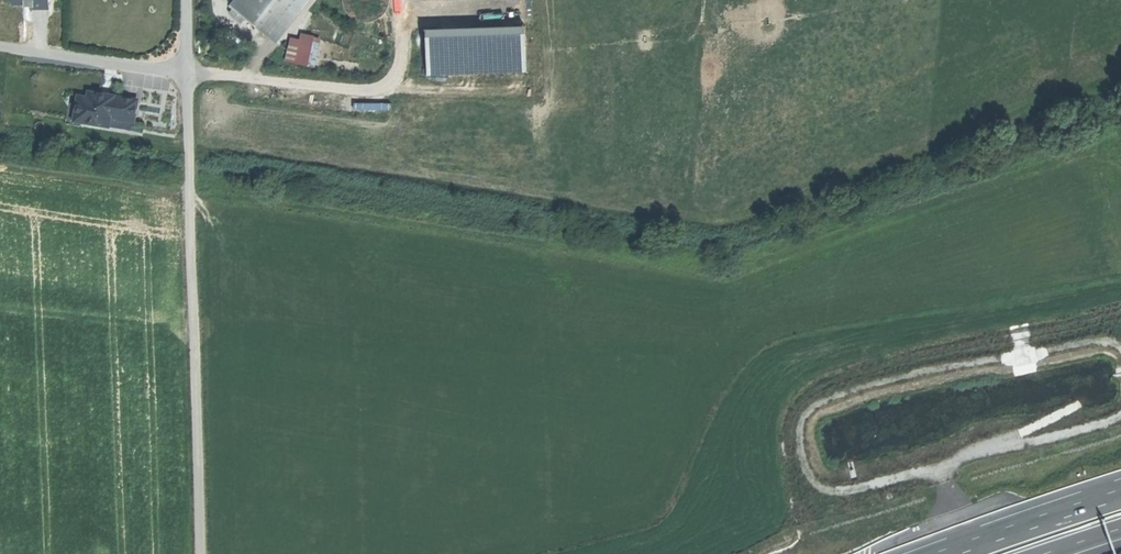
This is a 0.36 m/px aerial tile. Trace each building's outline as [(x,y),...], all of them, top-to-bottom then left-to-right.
[(13,4),(25,4),(30,4),(30,7),(34,7),(34,9),(49,9),(49,0),(13,0),(13,4)] [(269,34),(296,0),(236,0),(232,5),(234,7),(246,16),(269,34)] [(242,22),(246,16),(234,7),(230,12),(242,22)] [(526,28),(426,32),(428,76),(528,72),(526,28)] [(310,44),(290,41),(288,60),(307,63),(310,44)] [(65,97),(62,119),(75,121),(76,112),(84,113),(83,122),(109,125),(110,119),(135,122),(138,102),(88,95),(87,100),(65,97)] [(75,121),(83,122),(84,113),(76,112),(75,121)]
